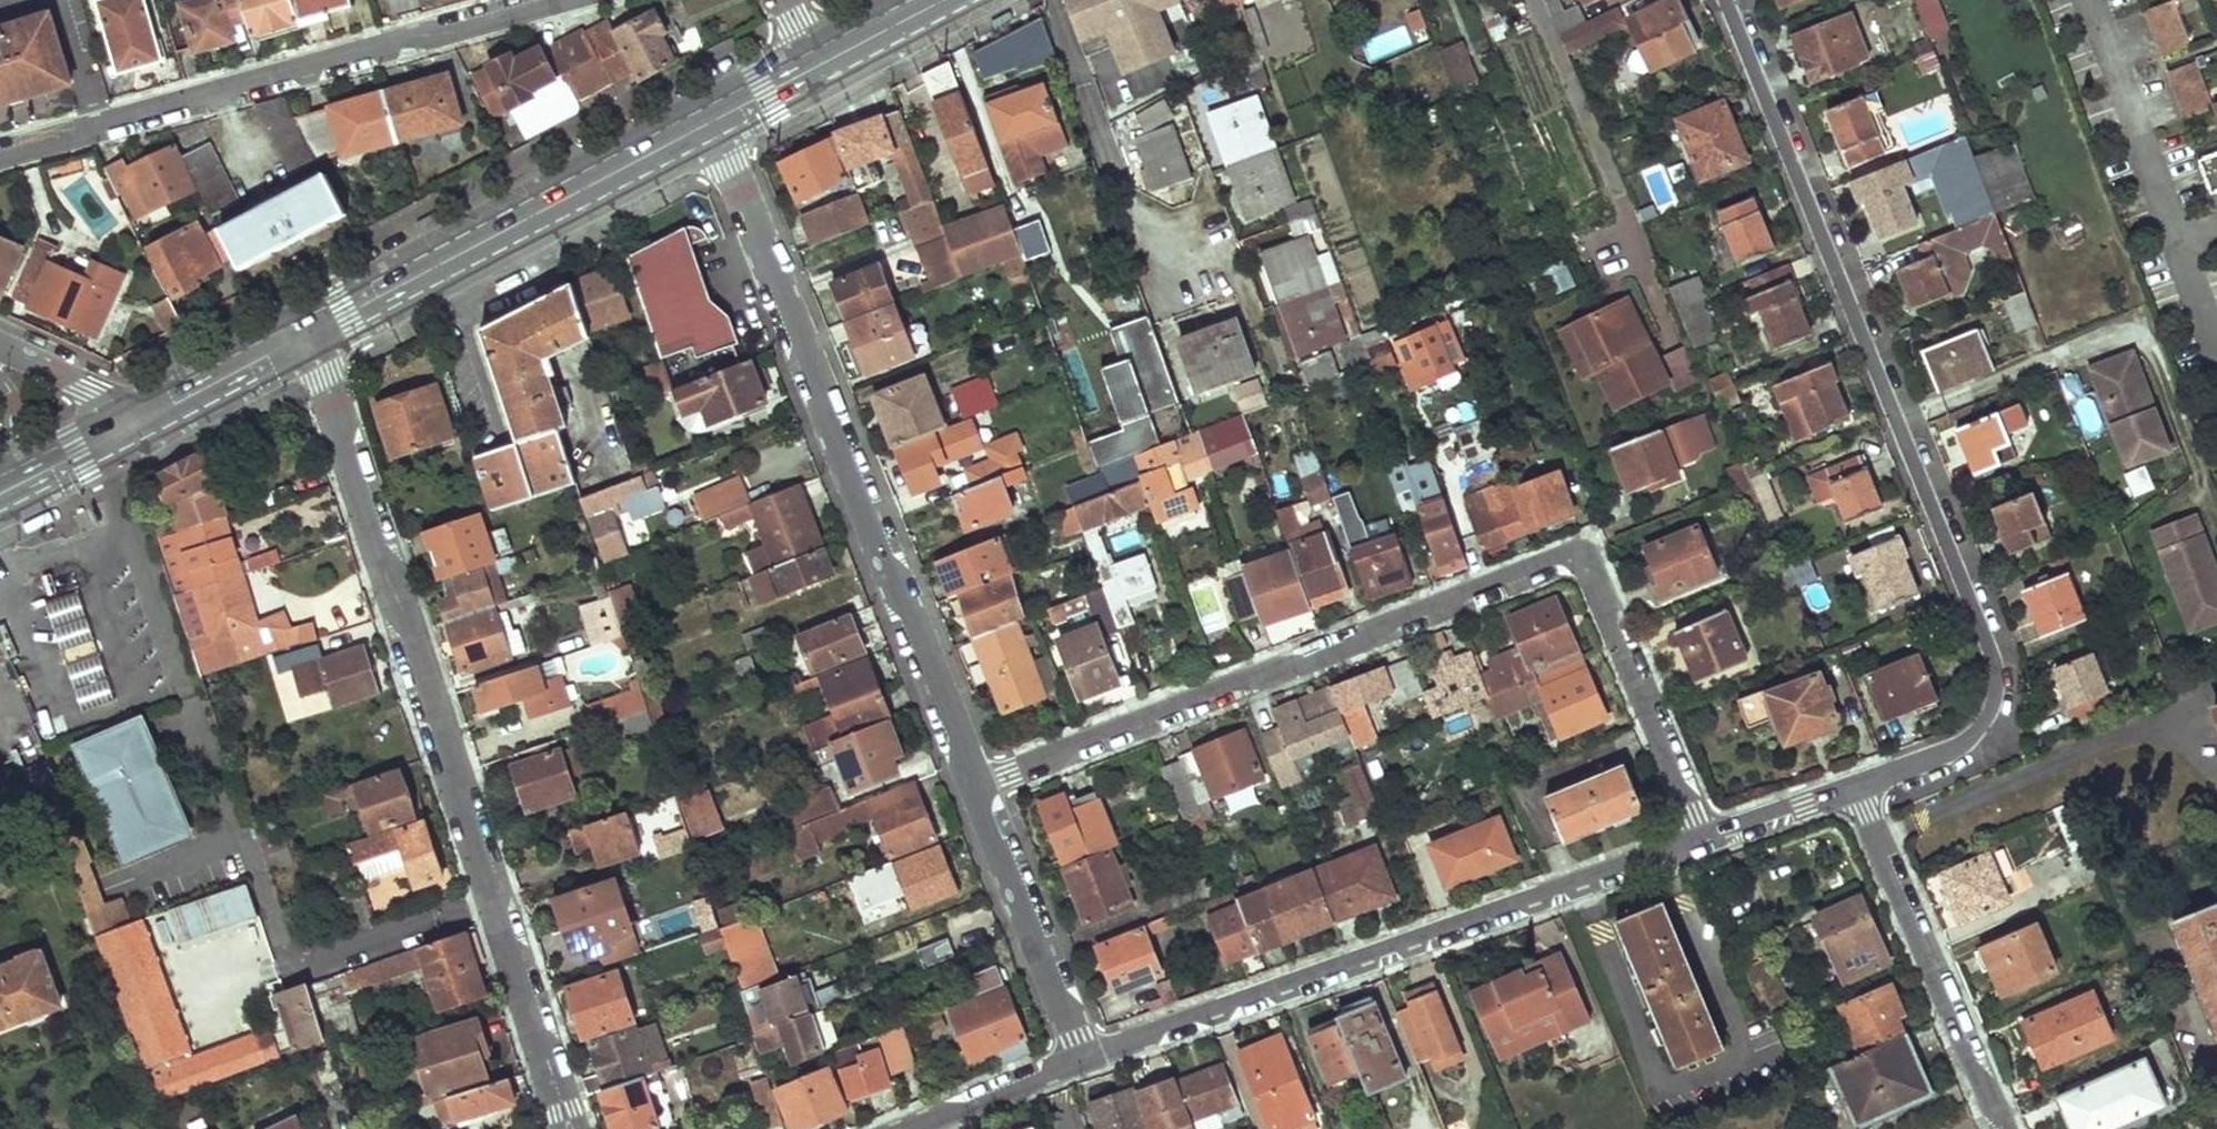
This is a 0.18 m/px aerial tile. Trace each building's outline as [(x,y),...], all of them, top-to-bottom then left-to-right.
[(102,4),(121,73),(162,62),(144,0),(115,0),(102,4)] [(180,9),(192,51),(231,41),(226,23),(246,16),(242,0),(216,0),(180,9)] [(246,16),(253,38),(300,24),(293,0),(242,0),(246,16)] [(300,24),(353,8),(350,0),(293,0),(300,24)] [(1181,0),(1075,0),(1067,4),(1079,31),(1116,15),(1119,22),(1133,15),(1143,36),(1165,27),(1158,12),(1182,1),(1181,0)] [(1210,10),(1233,0),(1205,0),(1210,10)] [(1585,25),(1577,10),(1564,15),(1558,0),(1541,0),(1558,36),(1585,25)] [(1782,12),(1811,0),(1777,0),(1782,12)] [(1925,35),(1944,31),(1938,0),(1917,0),(1925,35)] [(1649,73),(1694,53),(1679,18),(1686,15),(1680,1),(1628,24),(1640,54),(1634,57),(1628,65),(1632,74),(1642,76),(1649,73)] [(2162,57),(2190,46),(2173,1),(2145,11),(2162,57)] [(1251,7),(1242,10),(1251,34),(1259,31),(1251,7)] [(639,71),(644,81),(677,63),(662,36),(667,33),(655,12),(617,32),(639,71)] [(1013,12),(996,20),(999,27),(1016,19),(1013,12)] [(1565,53),(1624,28),(1617,12),(1585,25),(1558,36),(1565,53)] [(73,83),(53,14),(0,29),(0,103),(73,83)] [(639,71),(617,32),(607,14),(542,53),(540,50),(518,61),(513,55),(492,66),(492,68),(477,77),(496,113),(513,106),(530,143),(579,118),(581,113),(581,108),(581,105),(639,71)] [(1370,60),(1429,40),(1420,16),(1361,37),(1370,60)] [(1871,61),(1852,17),(1800,39),(1809,60),(1801,64),(1811,87),(1871,61)] [(1041,20),(975,55),(986,81),(1014,70),(1018,77),(1055,61),(1041,20)] [(1436,53),(1452,92),(1476,81),(1461,43),(1436,53)] [(1919,61),(1935,55),(1930,45),(1914,51),(1919,61)] [(1254,52),(1238,58),(1243,69),(1258,63),(1254,52)] [(2168,72),(2186,120),(2213,109),(2196,62),(2168,72)] [(972,193),(998,182),(952,63),(925,75),(972,193)] [(384,92),(399,140),(459,123),(444,77),(384,92)] [(1016,138),(1060,122),(1046,83),(1013,95),(1010,89),(987,97),(1017,178),(1038,171),(1033,156),(1024,160),(1016,138)] [(303,116),(326,161),(399,140),(384,92),(303,116)] [(1248,218),(1295,200),(1255,96),(1208,114),(1248,218)] [(1842,156),(1848,172),(1888,156),(1881,139),(1877,140),(1869,121),(1884,115),(1876,96),(1826,116),(1837,145),(1841,144),(1845,155),(1842,156)] [(285,98),(257,106),(292,173),(317,161),(319,164),(326,161),(303,116),(296,118),(285,98)] [(1162,103),(1138,118),(1147,131),(1170,116),(1162,103)] [(1673,125),(1698,187),(1747,167),(1721,105),(1673,125)] [(915,208),(937,201),(901,110),(839,133),(840,136),(855,178),(860,191),(884,182),(875,159),(894,152),(915,208)] [(1172,127),(1134,141),(1153,193),(1191,179),(1172,127)] [(850,180),(855,178),(840,136),(784,165),(801,203),(842,184),(845,190),(851,186),(850,180)] [(1952,214),(1959,231),(1997,216),(1967,141),(1851,187),(1859,208),(1866,205),(1876,231),(1879,230),(1884,243),(1916,230),(1901,192),(1916,185),(1915,181),(1932,175),(1948,215),(1952,214)] [(182,155),(214,215),(240,201),(209,142),(182,155)] [(108,168),(121,196),(140,186),(151,209),(195,188),(175,146),(130,168),(126,159),(108,168)] [(2197,161),(2210,195),(2216,193),(2216,154),(2197,161)] [(80,156),(58,163),(61,175),(83,169),(80,156)] [(235,258),(241,271),(345,215),(325,175),(220,229),(235,258)] [(861,197),(805,219),(815,246),(871,224),(861,197)] [(1319,226),(1310,199),(1294,205),(1304,232),(1319,226)] [(936,290),(961,281),(946,240),(950,238),(947,230),(937,201),(915,208),(906,212),(920,251),(930,247),(941,279),(933,282),(936,290)] [(962,277),(1023,254),(1007,204),(1003,206),(1000,201),(994,203),(996,209),(947,230),(950,238),(962,277)] [(1733,222),(1722,227),(1739,269),(1773,254),(1761,226),(1764,225),(1754,201),(1729,211),(1733,222)] [(159,225),(167,221),(161,210),(153,214),(159,225)] [(436,213),(419,222),(422,229),(439,220),(436,213)] [(1914,304),(1919,315),(1962,297),(1969,280),(1961,262),(1965,255),(1981,249),(1993,256),(1998,268),(2014,263),(1997,216),(1959,231),(1921,247),(1928,264),(1900,275),(1911,305),(1914,304)] [(220,229),(219,227),(206,233),(200,225),(153,250),(178,295),(210,279),(207,272),(235,258),(220,229)] [(651,378),(657,395),(672,390),(748,361),(738,334),(712,302),(691,246),(707,240),(704,236),(701,233),(698,231),(694,229),(691,229),(687,229),(683,229),(679,230),(624,259),(666,373),(651,378)] [(1261,252),(1299,354),(1345,337),(1307,236),(1261,252)] [(0,238),(0,295),(3,297),(24,249),(0,238)] [(58,248),(41,240),(14,300),(98,338),(126,277),(94,263),(85,279),(51,264),(58,248)] [(1543,270),(1554,295),(1574,287),(1563,261),(1543,270)] [(881,267),(835,284),(849,322),(895,305),(881,267)] [(1760,316),(1776,353),(1810,339),(1799,314),(1803,312),(1784,268),(1749,283),(1755,298),(1742,304),(1748,320),(1760,316)] [(1033,283),(1029,272),(1011,277),(1015,289),(1033,283)] [(598,277),(572,286),(587,328),(629,321),(614,280),(603,282),(598,277)] [(1675,312),(1705,298),(1697,278),(1668,289),(1675,312)] [(479,330),(518,444),(555,431),(568,426),(561,407),(572,403),(565,386),(555,390),(552,381),(558,379),(549,356),(589,336),(587,328),(572,286),(479,330)] [(2026,297),(2006,305),(2019,337),(2039,329),(2026,297)] [(1675,312),(1692,349),(1723,335),(1705,298),(1675,312)] [(185,328),(170,299),(159,305),(173,334),(185,328)] [(1625,300),(1560,332),(1582,376),(1594,370),(1613,408),(1665,382),(1625,300)] [(895,305),(849,322),(868,373),(914,356),(895,305)] [(1234,317),(1182,335),(1203,393),(1254,374),(1234,317)] [(1159,446),(1148,415),(1180,404),(1149,318),(1110,332),(1123,367),(1103,374),(1121,425),(1123,433),(1088,445),(1096,469),(1132,457),(1159,446)] [(1921,358),(1937,396),(1991,374),(1976,336),(1921,358)] [(1368,362),(1359,337),(1342,344),(1351,368),(1368,362)] [(1388,339),(1365,348),(1374,369),(1397,360),(1388,339)] [(1417,352),(1428,377),(1449,368),(1439,343),(1417,352)] [(1046,348),(1039,351),(1041,358),(1048,356),(1046,348)] [(2090,368),(2126,467),(2168,452),(2132,352),(2090,368)] [(748,361),(672,390),(677,404),(701,395),(712,423),(767,403),(762,389),(770,386),(764,369),(755,372),(751,360),(748,361)] [(1767,387),(1790,446),(1844,425),(1834,399),(1839,397),(1826,364),(1767,387)] [(877,394),(898,446),(946,427),(925,374),(877,394)] [(1726,374),(1708,381),(1713,393),(1733,386),(1726,374)] [(988,376),(954,389),(966,417),(999,404),(988,376)] [(376,406),(393,457),(424,447),(426,454),(456,445),(436,386),(376,406)] [(1300,392),(1294,394),(1297,400),(1302,398),(1300,392)] [(1065,413),(1072,433),(1082,430),(1078,416),(1075,417),(1073,411),(1065,413)] [(1196,433),(1209,471),(1258,454),(1244,413),(1196,433)] [(1699,413),(1611,449),(1628,491),(1631,490),(1634,496),(1678,478),(1668,453),(1708,437),(1699,413)] [(1956,435),(1974,481),(2005,469),(2000,455),(2010,451),(1997,419),(1956,435)] [(1561,422),(1554,423),(1557,431),(1563,429),(1561,422)] [(972,424),(901,451),(916,490),(939,481),(932,464),(980,446),(972,424)] [(474,458),(492,512),(572,485),(555,431),(518,444),(474,458)] [(1140,481),(1150,506),(1156,521),(1198,507),(1188,478),(1209,471),(1196,433),(1131,458),(1140,481)] [(990,463),(957,475),(963,491),(1014,472),(1008,456),(1020,452),(1014,436),(984,447),(990,463)] [(1423,441),(1383,456),(1401,503),(1416,497),(1441,562),(1445,561),(1448,569),(1468,562),(1442,491),(1438,479),(1423,441)] [(1076,450),(1087,480),(1096,477),(1084,447),(1076,450)] [(200,453),(152,479),(154,484),(160,481),(177,532),(221,517),(200,453)] [(1861,456),(1804,479),(1815,506),(1832,499),(1844,528),(1880,513),(1869,485),(1872,483),(1861,456)] [(1066,488),(1073,506),(1140,481),(1131,458),(1103,469),(1105,473),(1096,477),(1087,480),(1066,488)] [(1747,480),(1762,474),(1755,458),(1740,463),(1747,480)] [(1747,480),(1740,463),(1724,471),(1734,496),(1751,490),(1747,480)] [(1395,492),(1384,465),(1369,471),(1380,499),(1395,492)] [(2145,469),(2124,476),(2132,497),(2152,490),(2145,469)] [(589,521),(603,561),(628,552),(610,499),(645,486),(647,490),(659,486),(652,470),(580,498),(588,519),(589,521)] [(1014,472),(963,491),(961,492),(969,512),(963,514),(969,529),(1017,511),(1007,485),(1021,479),(1018,470),(1014,472)] [(1301,479),(1310,505),(1330,497),(1321,472),(1301,479)] [(1560,472),(1511,489),(1525,531),(1574,514),(1560,472)] [(1751,490),(1756,504),(1771,498),(1762,474),(1747,480),(1751,490)] [(1438,479),(1442,491),(1448,489),(1446,485),(1449,484),(1446,476),(1438,479)] [(721,515),(752,503),(742,479),(695,497),(705,521),(721,515)] [(1118,628),(1133,622),(1131,616),(1125,602),(1116,578),(1115,578),(1099,537),(1094,539),(1090,528),(1150,506),(1140,481),(1073,506),(1089,552),(1103,587),(1118,628)] [(1508,481),(1463,496),(1480,546),(1525,531),(1511,489),(1508,481)] [(823,549),(799,485),(752,503),(721,515),(726,528),(757,515),(769,546),(746,555),(754,576),(772,568),(823,549)] [(1351,489),(1330,497),(1366,598),(1413,581),(1396,535),(1365,547),(1361,536),(1363,534),(1358,519),(1362,518),(1351,489)] [(1991,512),(2010,561),(2049,546),(2031,497),(1991,512)] [(1073,540),(1050,548),(1056,563),(1089,552),(1073,506),(1062,511),(1073,540)] [(159,508),(149,512),(157,538),(168,534),(159,508)] [(168,534),(157,538),(176,595),(196,589),(240,574),(221,517),(177,532),(168,534)] [(428,540),(441,581),(455,577),(480,568),(492,564),(495,563),(480,517),(436,531),(428,540)] [(2189,633),(2216,622),(2216,579),(2194,518),(2152,534),(2189,633)] [(1291,520),(1282,523),(1293,556),(1310,604),(1312,608),(1347,595),(1325,531),(1298,540),(1291,520)] [(1651,575),(1660,598),(1717,576),(1698,528),(1648,547),(1658,572),(1651,575)] [(947,581),(954,598),(1009,577),(1024,570),(1019,558),(1008,562),(998,538),(943,560),(951,579),(947,581)] [(1916,602),(1905,574),(1910,572),(1898,543),(1850,562),(1858,581),(1866,578),(1880,616),(1916,602)] [(823,549),(772,568),(782,594),(833,575),(823,549)] [(248,573),(281,566),(278,551),(244,559),(248,573)] [(1245,572),(1239,554),(1217,562),(1238,619),(1260,612),(1245,572)] [(1158,590),(1145,555),(1112,567),(1116,578),(1125,602),(1154,591),(1158,590)] [(1293,556),(1245,572),(1260,612),(1263,622),(1310,604),(1293,556)] [(1809,559),(1788,567),(1795,587),(1816,579),(1809,559)] [(68,566),(36,577),(84,709),(114,698),(68,566)] [(440,603),(447,622),(492,608),(480,568),(455,577),(456,580),(447,583),(452,599),(440,603)] [(601,571),(592,574),(597,587),(606,584),(601,571)] [(240,574),(196,589),(213,640),(193,646),(203,675),(266,657),(240,574)] [(1009,577),(954,598),(950,600),(958,618),(965,615),(974,637),(1015,621),(1025,617),(1009,577)] [(616,579),(609,581),(612,589),(619,586),(616,579)] [(2022,596),(2041,643),(2082,627),(2063,580),(2022,596)] [(1103,587),(1049,607),(1054,622),(1091,608),(1098,626),(1060,640),(1081,697),(1119,684),(1102,637),(1118,632),(1118,628),(1103,587)] [(1154,591),(1125,602),(1131,616),(1159,605),(1154,591)] [(492,608),(447,622),(465,674),(507,659),(494,616),(524,605),(521,598),(492,608)] [(612,598),(579,609),(590,647),(625,635),(623,629),(612,598)] [(729,614),(723,600),(708,605),(713,619),(729,614)] [(1489,698),(1581,660),(1555,600),(1509,618),(1521,649),(1488,662),(1492,672),(1480,676),(1489,698)] [(1676,631),(1696,683),(1745,664),(1726,613),(1676,631)] [(850,615),(798,636),(803,649),(797,652),(800,661),(807,659),(813,673),(865,652),(850,615)] [(1270,642),(1316,628),(1312,616),(1266,630),(1270,642)] [(1022,637),(1015,621),(974,637),(1004,713),(1047,696),(1028,648),(1038,643),(1034,632),(1022,637)] [(779,639),(773,623),(745,634),(751,650),(779,639)] [(625,635),(631,654),(646,649),(638,624),(623,629),(625,635)] [(363,646),(311,663),(318,684),(324,682),(327,692),(316,695),(322,713),(379,694),(363,646)] [(1489,698),(1480,676),(1471,653),(1455,659),(1453,653),(1443,657),(1435,676),(1440,688),(1424,695),(1433,721),(1486,699),(1489,698)] [(2064,711),(2070,727),(2102,714),(2096,701),(2104,698),(2087,657),(2052,672),(2068,709),(2064,711)] [(1368,716),(1423,693),(1408,658),(1331,689),(1348,731),(1357,751),(1378,742),(1368,716)] [(1918,658),(1867,678),(1885,724),(1936,704),(1918,658)] [(563,659),(472,688),(474,694),(468,696),(474,715),(521,700),(528,720),(568,707),(558,678),(568,675),(563,659)] [(649,659),(635,663),(643,693),(657,689),(649,659)] [(830,727),(807,736),(812,749),(888,719),(891,718),(869,660),(823,678),(822,675),(788,688),(790,694),(823,681),(838,718),(827,722),(830,727)] [(1489,698),(1486,699),(1495,720),(1546,699),(1562,739),(1607,719),(1581,660),(1489,698)] [(1767,690),(1738,700),(1749,728),(1773,720),(1784,750),(1817,738),(1815,733),(1835,726),(1817,677),(1768,694),(1767,690)] [(217,685),(208,688),(214,705),(224,701),(217,685)] [(591,729),(598,727),(646,711),(642,697),(639,689),(637,690),(636,687),(583,704),(591,729)] [(1298,704),(1292,706),(1309,746),(1348,731),(1331,689),(1314,695),(1314,697),(1314,699),(1313,700),(1310,700),(1309,700),(1307,699),(1305,698),(1304,699),(1302,700),(1301,701),(1299,702),(1299,703),(1298,704)] [(656,691),(642,697),(646,711),(653,733),(655,739),(671,734),(656,691)] [(646,711),(598,727),(606,749),(653,733),(646,711)] [(126,859),(188,834),(141,719),(78,745),(126,859)] [(799,754),(803,763),(829,753),(828,750),(850,742),(870,791),(899,780),(891,759),(902,755),(888,719),(812,749),(799,754)] [(1179,762),(1197,804),(1264,780),(1244,731),(1178,757),(1179,762)] [(556,741),(517,753),(522,769),(514,771),(527,811),(574,796),(556,741)] [(1530,758),(1521,762),(1524,770),(1533,766),(1530,758)] [(1207,829),(1201,814),(1197,804),(1179,762),(1165,769),(1192,835),(1207,829)] [(1625,762),(1543,797),(1562,842),(1644,808),(1625,762)] [(397,770),(354,785),(364,811),(357,814),(359,820),(366,818),(370,832),(415,818),(413,813),(423,810),(420,798),(410,801),(400,771),(399,770),(397,770)] [(874,813),(891,858),(937,840),(914,782),(840,811),(825,817),(828,824),(834,822),(836,827),(874,813)] [(825,817),(840,811),(830,785),(803,796),(814,822),(825,817)] [(1356,796),(1351,798),(1354,805),(1375,797),(1371,786),(1355,793),(1356,796)] [(333,791),(320,795),(328,816),(340,812),(333,791)] [(707,791),(676,801),(684,823),(697,819),(699,826),(717,820),(707,791)] [(1040,805),(1064,864),(1088,855),(1089,857),(1118,846),(1096,791),(1067,803),(1064,795),(1040,805)] [(1375,797),(1354,805),(1356,810),(1362,808),(1365,813),(1379,808),(1375,797)] [(601,868),(641,855),(627,813),(568,832),(575,856),(595,850),(601,868)] [(1518,861),(1499,818),(1431,848),(1447,886),(1491,867),(1493,871),(1518,861)] [(390,830),(346,845),(353,866),(404,849),(410,869),(398,874),(401,883),(413,879),(416,888),(442,879),(423,821),(391,832),(390,830)] [(93,863),(76,826),(55,835),(71,871),(75,870),(97,937),(130,924),(121,899),(104,906),(89,865),(93,863)] [(686,831),(654,843),(660,861),(692,850),(686,831)] [(1987,856),(1981,843),(1961,852),(1967,866),(1942,878),(1953,901),(1957,899),(1968,922),(2009,903),(1999,882),(2015,874),(2003,848),(1987,856)] [(896,860),(849,878),(854,890),(872,883),(874,887),(895,878),(893,871),(897,869),(915,911),(958,893),(938,846),(897,863),(896,860)] [(1315,873),(1335,925),(1395,900),(1373,850),(1315,873)] [(1109,853),(1066,869),(1087,923),(1131,906),(1126,894),(1133,891),(1125,873),(1130,871),(1127,862),(1114,867),(1109,853)] [(1284,944),(1335,925),(1315,873),(1263,893),(1284,944)] [(1166,891),(1173,908),(1201,897),(1194,880),(1166,891)] [(243,886),(166,910),(177,944),(254,919),(243,886)] [(606,951),(610,965),(639,955),(623,907),(618,909),(611,887),(560,904),(575,951),(592,945),(595,955),(606,951)] [(1237,904),(1257,951),(1257,954),(1284,944),(1263,893),(1237,902),(1237,904)] [(1673,1068),(1722,1048),(1662,899),(1612,919),(1673,1068)] [(1822,942),(1841,986),(1887,966),(1870,921),(1866,922),(1856,901),(1815,919),(1825,941),(1822,942)] [(1257,951),(1237,904),(1208,915),(1227,963),(1257,951)] [(2216,904),(2171,923),(2216,1033),(2216,904)] [(757,914),(718,927),(720,931),(725,947),(742,990),(768,982),(782,976),(757,914)] [(1097,946),(1115,993),(1162,975),(1146,934),(1167,926),(1164,917),(1142,926),(1143,928),(1097,946)] [(130,924),(97,937),(147,1072),(191,1054),(141,920),(130,924)] [(2034,927),(1976,953),(1984,973),(1991,970),(1999,989),(2017,981),(2021,990),(2055,974),(2034,927)] [(725,947),(720,931),(703,936),(708,953),(725,947)] [(463,933),(348,972),(351,982),(355,981),(357,986),(364,983),(365,987),(397,976),(409,968),(410,972),(418,969),(417,966),(423,964),(438,1013),(485,997),(463,933)] [(916,949),(921,969),(952,960),(947,941),(916,949)] [(61,1008),(41,956),(0,971),(0,1031),(61,1008)] [(1563,1032),(1587,1021),(1560,957),(1473,994),(1500,1058),(1553,1035),(1556,1043),(1566,1039),(1563,1032)] [(1741,969),(1766,1017),(1789,1006),(1764,958),(1741,969)] [(730,965),(723,968),(726,976),(733,973),(730,965)] [(566,990),(583,1039),(636,1022),(619,973),(566,990)] [(340,975),(306,986),(324,1041),(328,1050),(392,1029),(384,1007),(353,1017),(340,975)] [(768,982),(742,990),(755,1032),(809,1012),(797,977),(770,987),(768,982)] [(1397,1014),(1417,1065),(1433,1058),(1437,1069),(1463,1058),(1434,985),(1407,996),(1412,1007),(1397,1014)] [(299,1041),(292,1044),(294,1050),(324,1041),(306,986),(283,994),(299,1041)] [(1858,1056),(1908,1035),(1887,989),(1838,1009),(1858,1056)] [(1008,991),(954,1011),(972,1058),(998,1048),(1004,1065),(1032,1054),(1008,991)] [(2089,995),(2022,1025),(2033,1050),(2035,1049),(2043,1066),(2050,1063),(2051,1067),(2096,1048),(2093,1041),(2107,1035),(2089,995)] [(684,1014),(689,1031),(723,1022),(718,1005),(684,1014)] [(1375,1005),(1338,1017),(1340,1023),(1363,1081),(1369,1096),(1407,1082),(1375,1005)] [(809,1012),(755,1032),(761,1053),(783,1045),(787,1055),(793,1054),(796,1060),(822,1050),(809,1012)] [(917,1025),(921,1037),(947,1028),(942,1013),(922,1020),(923,1023),(917,1025)] [(411,1098),(414,1109),(431,1103),(429,1097),(493,1078),(475,1021),(412,1042),(428,1092),(411,1098)] [(1335,1093),(1363,1081),(1340,1023),(1311,1035),(1335,1093)] [(882,1036),(886,1049),(896,1071),(916,1064),(903,1027),(882,1036)] [(581,1081),(586,1096),(601,1091),(660,1072),(676,1067),(673,1059),(649,1067),(638,1031),(591,1046),(601,1075),(581,1081)] [(881,1033),(834,1049),(851,1097),(894,1082),(883,1050),(886,1049),(882,1036),(881,1033)] [(274,1034),(151,1081),(159,1101),(281,1055),(274,1034)] [(1858,1056),(1824,1070),(1848,1127),(1933,1090),(1908,1035),(1858,1056)] [(1240,1061),(1266,1128),(1286,1128),(1311,1120),(1283,1045),(1240,1061)] [(2070,1128),(2117,1128),(2164,1109),(2144,1062),(2057,1099),(2070,1128)] [(767,1067),(769,1074),(777,1071),(775,1065),(767,1067)] [(1222,1068),(1179,1084),(1194,1124),(1237,1107),(1222,1068)] [(779,1090),(794,1128),(806,1128),(849,1113),(832,1069),(818,1075),(816,1071),(810,1073),(812,1077),(779,1090)] [(601,1091),(613,1128),(660,1128),(649,1094),(665,1089),(660,1072),(601,1091)] [(769,1074),(754,1078),(772,1127),(786,1122),(769,1074)] [(506,1079),(435,1103),(437,1107),(420,1112),(425,1126),(441,1120),(443,1127),(514,1103),(506,1079)] [(1177,1081),(1144,1094),(1141,1087),(1134,1089),(1148,1128),(1190,1128),(1189,1126),(1194,1124),(1179,1084),(1177,1081)] [(1134,1089),(1090,1105),(1098,1128),(1148,1128),(1134,1089)] [(302,1118),(279,1128),(307,1128),(302,1118)]
